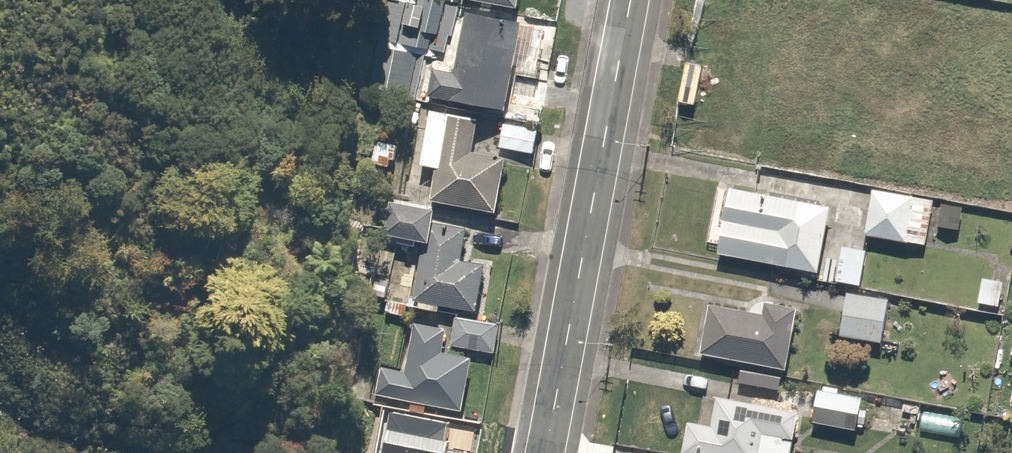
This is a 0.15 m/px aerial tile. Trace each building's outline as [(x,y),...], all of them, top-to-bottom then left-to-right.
[(507,114),(523,18),(464,9),(454,71),(429,67),(423,101),(507,114)] [(481,119),(428,108),(418,164),(437,168),(431,199),(495,212),(506,156),(475,150),(481,119)] [(536,128),(501,123),(498,145),(533,150),(536,128)] [(395,145),(367,142),(365,164),(393,166),(395,145)] [(817,272),(830,206),(730,187),(717,253),(817,272)] [(937,226),(940,195),(868,188),(864,239),(924,245),(926,225),(937,226)] [(459,260),(464,230),(432,224),(436,207),(393,199),(386,236),(422,243),(411,300),(475,313),(484,265),(459,260)] [(865,250),(841,246),(836,278),(860,281),(865,250)] [(890,346),(898,305),(845,294),(832,354),(867,361),(871,342),(890,346)] [(783,367),(795,308),(764,302),(762,312),(709,302),(700,351),(783,367)] [(490,327),(449,318),(444,344),(484,352),(490,327)] [(378,366),(373,394),(460,409),(469,355),(442,350),(446,328),(412,322),(403,370),(378,366)] [(828,391),(817,389),(813,421),(858,427),(863,387),(830,382),(828,391)] [(796,411),(717,396),(712,422),(687,418),(681,452),(685,452),(789,452),(796,411)] [(478,424),(435,417),(431,443),(474,450),(478,424)] [(425,438),(373,429),(369,452),(422,452),(425,438)]
